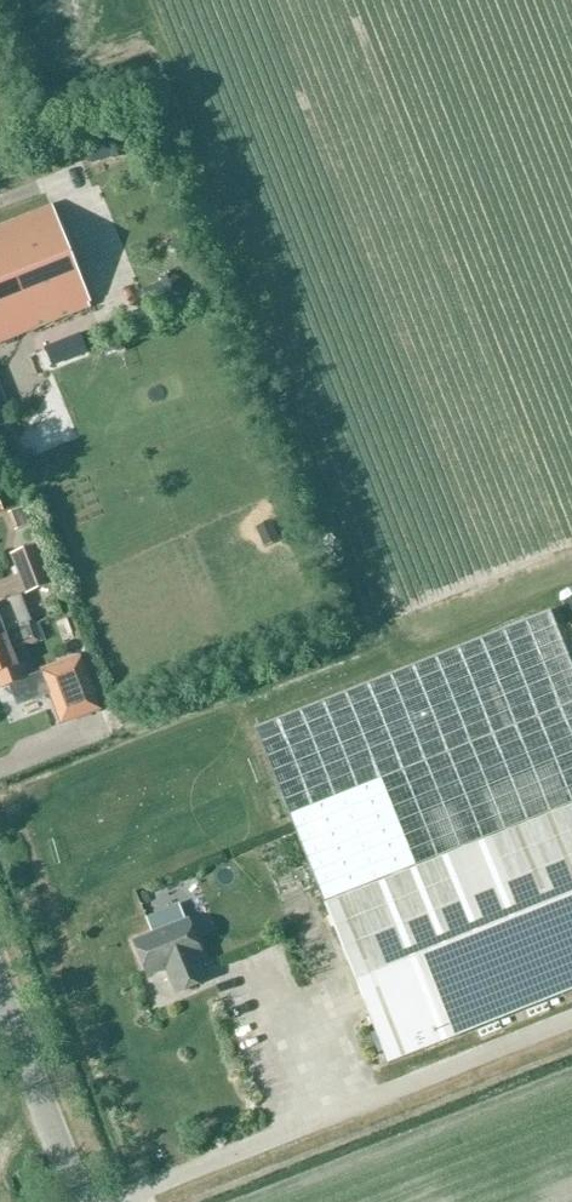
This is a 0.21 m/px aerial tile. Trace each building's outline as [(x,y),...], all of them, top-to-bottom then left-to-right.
[(103,144),(86,152),(91,165),(109,158),(114,159),(123,156),(126,146),(123,138),(113,134),(105,138),(103,144)] [(141,179),(154,184),(158,172),(145,167),(141,179)] [(93,307),(52,205),(0,225),(0,343),(93,307)] [(183,239),(174,235),(168,248),(177,252),(183,239)] [(8,513),(16,531),(30,525),(24,507),(8,513)] [(11,554),(27,594),(52,583),(38,544),(11,554)] [(31,626),(31,624),(33,623),(22,595),(8,600),(10,606),(0,610),(0,637),(31,626)] [(571,992),(571,660),(552,610),(255,729),(388,1065),(571,992)] [(2,672),(8,686),(29,678),(24,665),(21,666),(15,650),(37,642),(31,626),(0,637),(0,673),(2,672)] [(92,686),(88,673),(80,654),(41,669),(49,688),(50,687),(55,700),(92,686)] [(105,718),(97,697),(58,712),(65,733),(105,718)] [(148,977),(167,969),(176,994),(207,982),(197,957),(202,955),(188,920),(186,921),(180,905),(147,918),(153,934),(134,942),(148,977)]
